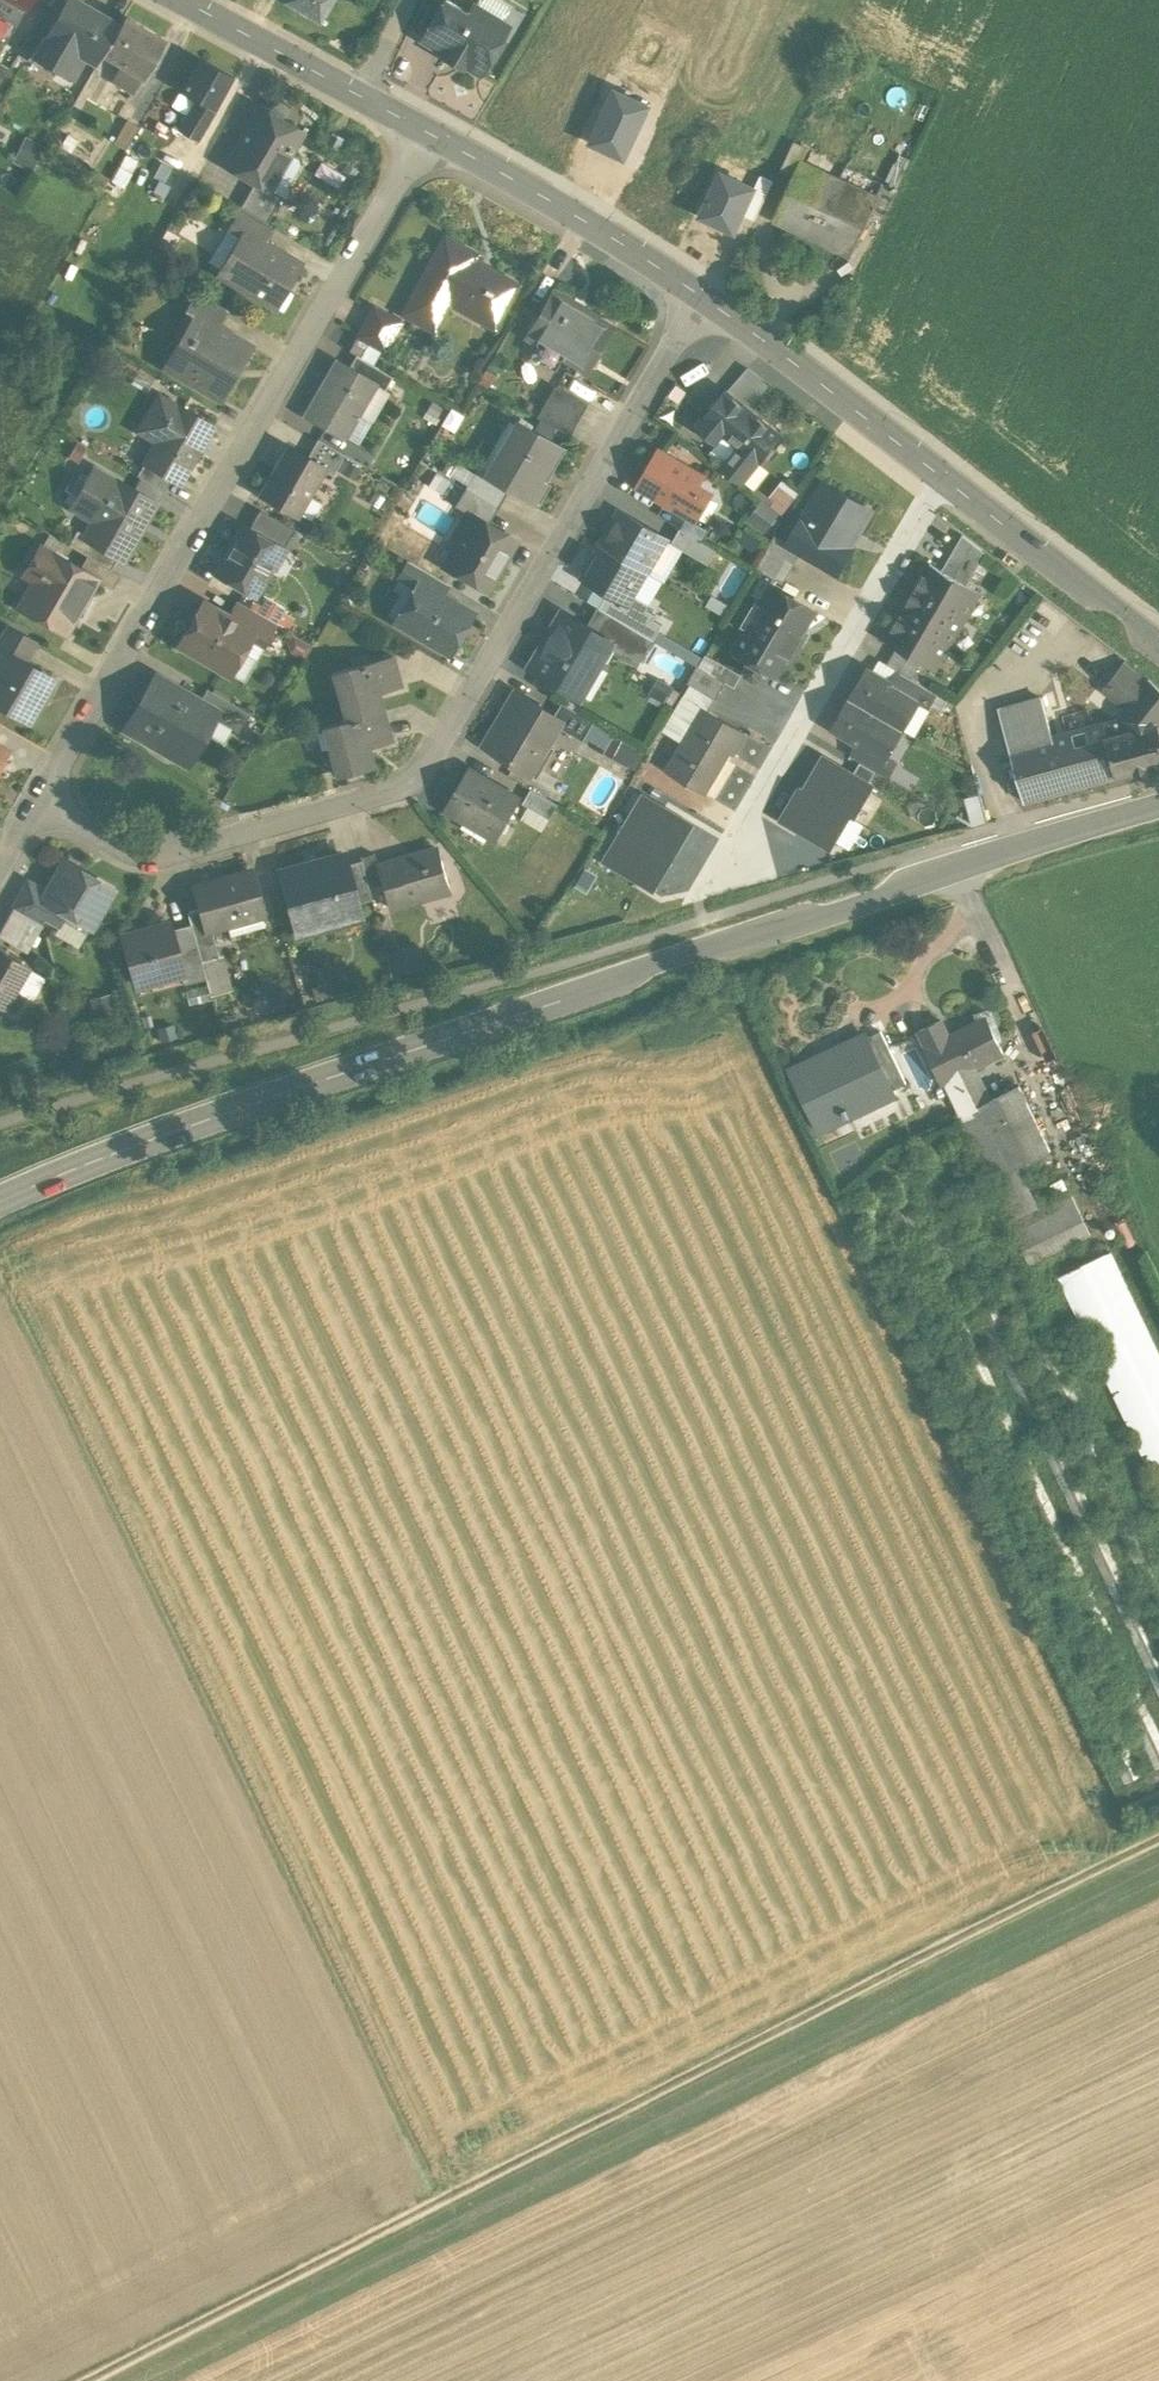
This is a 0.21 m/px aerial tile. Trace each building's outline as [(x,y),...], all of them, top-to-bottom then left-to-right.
[(25,9),(30,0),(9,0),(25,9)] [(35,57),(58,71),(63,62),(76,70),(84,57),(96,64),(102,55),(118,26),(74,0),(68,0),(35,57)] [(283,1),(318,22),(332,0),(283,0),(283,1)] [(499,0),(477,0),(473,5),(501,22),(508,10),(506,4),(499,0)] [(465,17),(442,3),(421,39),(444,53),(465,17)] [(444,53),(442,56),(461,67),(463,64),(479,73),(507,26),(501,22),(473,5),(465,17),(444,53)] [(164,42),(123,18),(118,26),(102,55),(121,66),(141,78),(143,79),(164,42)] [(232,78),(200,59),(181,93),(196,102),(213,111),(232,78)] [(141,78),(121,66),(112,81),(132,93),(141,78)] [(591,144),(626,159),(649,107),(615,92),(591,144)] [(213,111),(196,102),(179,132),(196,141),(213,111)] [(301,134),(258,109),(225,166),(254,183),(268,191),(269,190),(301,134)] [(126,120),(113,143),(125,150),(138,127),(126,120)] [(23,135),(12,160),(33,170),(44,144),(23,135)] [(170,139),(161,153),(181,164),(189,150),(170,139)] [(808,148),(793,142),(781,170),(793,175),(799,162),(801,163),(808,148)] [(170,182),(176,171),(160,162),(153,173),(170,182)] [(801,163),(799,162),(793,175),(773,219),(851,255),(872,211),(877,199),(876,198),(801,163)] [(721,173),(701,215),(734,230),(741,215),(754,189),(721,173)] [(754,189),(741,215),(755,221),(774,181),(761,175),(754,189)] [(254,183),(239,209),(266,224),(281,197),(269,190),(268,191),(254,183)] [(897,190),(882,183),(876,198),(877,199),(872,211),(884,217),(897,190)] [(266,224),(239,209),(227,230),(242,239),(246,232),(264,242),(272,228),(266,224)] [(264,242),(246,232),(242,239),(220,277),(271,307),(287,279),(290,281),(298,268),(279,257),(282,252),(264,242)] [(476,254),(444,237),(403,314),(434,331),(444,313),(438,310),(446,294),(497,322),(517,285),(472,261),(476,254)] [(614,326),(554,291),(537,320),(545,325),(535,343),(586,373),(614,326)] [(225,309),(198,294),(187,313),(194,317),(195,315),(215,327),(225,309)] [(400,323),(373,308),(357,337),(368,343),(384,352),(400,323)] [(215,327),(195,315),(194,317),(183,336),(189,339),(171,370),(219,398),(249,346),(215,327)] [(368,343),(357,337),(349,352),(360,358),(368,343)] [(392,377),(355,356),(348,369),(375,385),(374,387),(383,392),(392,377)] [(333,359),(330,358),(322,374),(310,368),(293,402),(308,409),(333,359)] [(348,369),(336,362),(305,416),(344,438),(374,387),(375,385),(348,369)] [(588,405),(554,387),(536,417),(570,436),(588,405)] [(780,434),(727,392),(721,399),(714,400),(710,405),(710,412),(705,418),(706,420),(723,433),(739,446),(721,468),(741,483),(780,434)] [(211,427),(158,396),(145,418),(163,428),(144,462),(171,478),(179,482),(211,427)] [(706,420),(699,429),(716,442),(723,433),(706,420)] [(521,429),(493,477),(487,473),(487,474),(485,475),(509,489),(535,505),(548,484),(543,481),(561,450),(516,423),(514,426),(521,429)] [(344,455),(317,440),(306,459),(323,469),(323,470),(332,476),(344,455)] [(292,458),(285,453),(261,495),(297,515),(298,513),(307,497),(323,470),(323,469),(306,459),(295,452),(292,458)] [(700,476),(660,453),(640,487),(694,518),(707,496),(693,487),(700,476)] [(171,478),(144,462),(136,476),(163,492),(171,478)] [(150,501),(93,468),(72,503),(94,517),(84,535),(82,537),(117,557),(123,561),(141,530),(135,527),(150,501)] [(487,474),(478,468),(465,490),(497,509),(509,489),(485,475),(487,474)] [(797,494),(782,482),(766,502),(782,514),(797,494)] [(823,482),(803,517),(802,516),(787,542),(786,544),(801,553),(838,574),(854,546),(844,541),(852,528),(853,529),(866,506),(840,491),(823,482)] [(497,509),(465,490),(455,507),(472,517),(473,517),(488,525),(497,509)] [(320,504),(307,497),(298,513),(311,521),(320,504)] [(748,519),(764,532),(779,513),(762,500),(748,519)] [(294,531),(259,511),(248,531),(278,548),(276,550),(281,553),(294,531)] [(666,538),(621,512),(601,546),(646,572),(666,538)] [(488,525),(473,517),(472,517),(444,566),(485,590),(514,541),(488,525)] [(686,518),(680,529),(699,541),(705,530),(686,518)] [(248,531),(242,527),(215,573),(254,595),(271,567),(267,565),(276,550),(278,548),(248,531)] [(672,542),(708,563),(715,550),(699,541),(680,529),(672,542)] [(117,557),(82,537),(84,535),(76,530),(68,545),(86,556),(110,569),(117,557)] [(787,542),(775,535),(765,552),(792,568),(801,553),(786,544),(787,542)] [(985,553),(962,535),(951,554),(976,568),(985,553)] [(79,569),(40,545),(26,570),(35,575),(17,608),(65,636),(97,580),(79,569)] [(632,596),(646,572),(601,546),(584,576),(610,591),(629,602),(632,596)] [(792,568),(765,552),(756,567),(783,583),(792,568)] [(976,568),(951,554),(942,570),(966,585),(976,568)] [(110,569),(86,556),(79,569),(97,580),(112,589),(120,575),(110,569)] [(446,584),(409,562),(398,581),(413,591),(417,584),(439,596),(446,584)] [(942,570),(930,563),(915,589),(966,619),(981,593),(966,585),(942,570)] [(439,596),(417,584),(413,591),(396,620),(449,652),(471,615),(439,596)] [(813,610),(772,586),(735,650),(736,650),(733,657),(747,665),(751,659),(766,667),(779,675),(804,633),(801,631),(813,610)] [(966,619),(915,589),(899,615),(951,645),(966,619)] [(599,608),(654,640),(662,626),(653,620),(655,617),(646,612),(650,606),(632,596),(629,602),(610,591),(599,608)] [(276,624),(237,602),(227,618),(253,632),(249,640),(262,648),(276,624)] [(227,618),(202,603),(196,613),(202,616),(184,648),(223,671),(235,649),(242,653),(249,640),(253,632),(227,618)] [(654,640),(599,608),(588,627),(612,641),(610,644),(641,662),(654,640)] [(588,627),(562,612),(530,667),(559,684),(562,677),(578,686),(592,662),(598,665),(610,644),(612,641),(588,627)] [(951,645),(899,615),(884,640),(897,648),(921,662),(936,670),(951,645)] [(9,627),(0,641),(0,652),(5,655),(6,653),(23,662),(35,642),(9,627)] [(921,662),(897,648),(887,664),(900,671),(912,678),(921,662)] [(6,653),(5,655),(0,664),(0,679),(6,682),(0,692),(0,705),(28,722),(53,680),(23,662),(6,653)] [(391,656),(332,672),(346,722),(382,712),(382,710),(381,710),(376,693),(400,686),(399,685),(391,658),(392,658),(391,656)] [(766,667),(751,659),(747,665),(745,669),(746,675),(754,679),(760,678),(766,667)] [(742,674),(717,660),(710,672),(725,681),(735,686),(742,674)] [(1146,682),(1123,663),(1103,689),(1126,707),(1146,682)] [(710,672),(699,666),(688,683),(690,684),(715,699),(725,681),(710,672)] [(892,684),(868,669),(850,699),(902,729),(919,701),(919,699),(892,684)] [(912,678),(900,671),(892,684),(919,699),(919,701),(929,706),(937,693),(912,678)] [(199,701),(160,678),(143,707),(139,705),(124,729),(163,752),(167,746),(186,757),(201,730),(205,733),(213,719),(217,712),(199,701)] [(1126,707),(1118,719),(1103,723),(1116,776),(1116,777),(1158,765),(1158,688),(1148,679),(1146,682),(1126,707)] [(690,684),(663,730),(664,731),(663,732),(682,743),(704,707),(708,710),(715,699),(690,684)] [(249,714),(206,689),(199,701),(217,712),(213,719),(238,733),(249,714)] [(555,715),(520,694),(502,725),(498,722),(484,745),(515,763),(518,758),(535,769),(560,727),(564,720),(555,715)] [(1103,723),(1052,737),(1042,702),(1041,698),(998,710),(1024,802),(1116,776),(1103,723)] [(902,729),(850,699),(832,729),(857,744),(884,759),(885,758),(902,729)] [(595,721),(563,703),(555,715),(564,720),(560,727),(583,741),(595,721)] [(708,710),(704,707),(682,743),(666,771),(704,793),(728,751),(732,754),(745,732),(708,710)] [(346,722),(323,728),(336,777),(372,767),(367,748),(390,741),(390,739),(389,740),(382,714),(383,713),(382,712),(346,722)] [(884,759),(857,744),(850,756),(860,763),(875,771),(887,777),(895,764),(885,758),(884,759)] [(850,816),(854,819),(873,787),(868,784),(875,771),(860,763),(853,774),(823,757),(803,789),(850,816)] [(519,799),(469,769),(446,809),(465,820),(468,815),(499,833),(519,799)] [(829,850),(850,816),(803,789),(800,787),(780,821),(829,850)] [(558,804),(531,789),(523,803),(550,818),(558,804)] [(692,826),(643,796),(623,828),(673,858),(692,826)] [(673,858),(623,828),(603,860),(653,890),(673,858)] [(377,866),(382,883),(388,907),(425,897),(424,894),(449,887),(439,848),(377,866)] [(374,853),(360,857),(360,861),(368,887),(382,883),(377,866),(374,853)] [(343,855),(306,866),(305,864),(278,871),(296,935),(361,918),(357,903),(346,865),(343,855)] [(360,861),(346,865),(357,903),(371,899),(368,887),(360,861)] [(76,869),(64,862),(57,874),(59,875),(48,893),(55,897),(43,917),(58,926),(66,913),(89,927),(112,888),(77,868),(76,869)] [(249,870),(194,886),(200,908),(207,930),(211,929),(262,915),(249,870)] [(48,893),(27,881),(12,907),(40,923),(43,917),(55,897),(48,893)] [(12,907),(0,929),(0,937),(23,951),(40,923),(12,907)] [(207,930),(200,908),(187,912),(190,924),(200,961),(218,956),(211,929),(207,930)] [(190,924),(170,929),(182,972),(179,973),(183,984),(205,979),(200,961),(190,924)] [(169,925),(122,938),(133,976),(156,969),(159,979),(179,973),(182,972),(170,929),(169,925)] [(0,952),(0,1007),(4,1009),(28,968),(0,952)] [(124,1011),(106,1015),(110,1033),(128,1029),(124,1011)] [(978,1022),(949,1035),(942,1021),(919,1030),(926,1046),(925,1047),(942,1083),(945,1082),(977,1066),(1004,1053),(997,1037),(987,1042),(978,1022)] [(1034,1027),(1047,1053),(1058,1048),(1045,1022),(1034,1027)] [(906,1083),(881,1030),(867,1037),(892,1090),(906,1083)] [(865,1034),(790,1070),(819,1131),(847,1118),(848,1119),(896,1096),(892,1090),(867,1037),(865,1034)] [(977,1066),(945,1082),(960,1114),(992,1099),(977,1066)] [(960,1114),(958,1115),(1009,1221),(1039,1206),(1019,1165),(1050,1150),(1019,1086),(960,1114)] [(939,1145),(1158,1609),(1158,1562),(958,1137),(939,1145)] [(926,1152),(908,1160),(1158,1690),(1158,1644),(926,1152)] [(903,1179),(885,1187),(1156,1763),(1158,1762),(1158,1722),(903,1179)] [(1039,1206),(1009,1221),(1030,1263),(1048,1255),(1091,1234),(1071,1191),(1039,1206)] [(1158,1486),(1158,1358),(1109,1254),(1058,1278),(1158,1486)]
